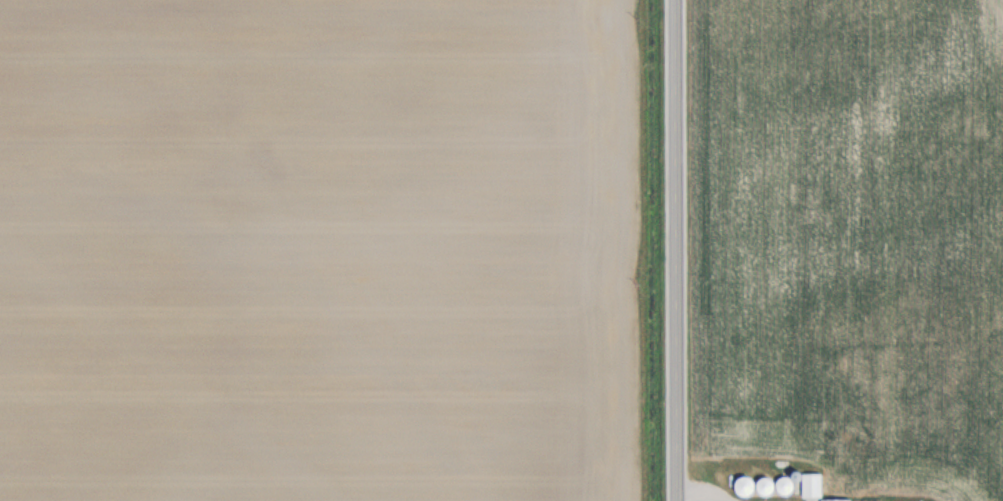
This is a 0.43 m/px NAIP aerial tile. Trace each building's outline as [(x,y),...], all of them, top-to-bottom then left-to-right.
[(819,473),(800,473),(800,497),(819,497),(819,473)] [(767,486),(764,479),(750,484),(746,474),(731,480),(738,497),(767,486)]
